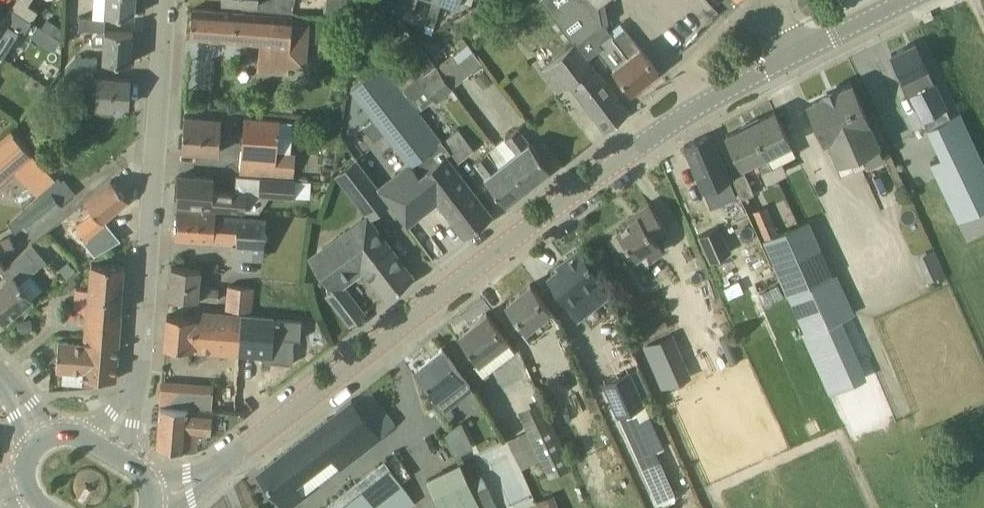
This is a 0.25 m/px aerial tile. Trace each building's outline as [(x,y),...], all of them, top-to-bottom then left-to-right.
[(11,7),(32,19),(38,9),(28,4),(31,0),(15,0),(11,7)] [(106,14),(134,16),(135,0),(108,0),(106,14)] [(277,12),(277,0),(222,0),(243,2),(242,9),(277,12)] [(324,11),(326,11),(326,13),(329,13),(329,17),(344,17),(344,18),(355,17),(354,6),(354,0),(325,0),(324,11)] [(376,8),(387,11),(391,0),(379,0),(376,8)] [(395,12),(403,15),(408,0),(399,0),(395,12)] [(403,15),(411,18),(417,0),(408,0),(403,15)] [(426,22),(434,25),(442,2),(457,7),(459,0),(433,0),(426,22)] [(572,37),(587,57),(598,49),(610,64),(631,91),(658,70),(624,26),(613,35),(600,19),(597,4),(601,0),(543,0),(572,37)] [(11,7),(5,17),(0,25),(0,35),(12,43),(23,27),(25,29),(32,19),(11,7)] [(310,18),(293,17),(276,15),(277,12),(242,9),(242,12),(193,8),(191,36),(258,42),(256,69),(288,72),(289,66),(306,68),(310,18)] [(106,18),(96,18),(80,17),(80,29),(98,30),(103,30),(105,30),(106,18)] [(47,18),(41,27),(54,35),(60,26),(47,18)] [(61,40),(37,25),(30,36),(54,51),(61,40)] [(133,32),(103,30),(101,60),(132,62),(133,32)] [(461,49),(437,68),(442,75),(452,88),(482,64),(473,51),(464,40),(463,38),(456,43),(461,49)] [(574,42),(542,66),(560,89),(569,82),(606,129),(628,112),(574,42)] [(946,107),(934,81),(914,42),(891,53),(903,78),(903,79),(910,94),(922,120),(946,107)] [(75,57),(67,67),(95,69),(97,69),(98,56),(76,55),(75,57)] [(423,74),(418,78),(432,97),(437,102),(453,89),(449,84),(437,68),(435,65),(429,57),(416,65),(423,74)] [(408,162),(377,185),(389,202),(406,223),(437,199),(464,233),(462,235),(463,236),(494,212),(447,153),(450,151),(442,141),(417,109),(402,90),(382,64),(351,89),(408,162)] [(130,80),(99,78),(94,78),(95,69),(67,67),(65,67),(64,89),(78,90),(77,102),(96,102),(96,109),(113,110),(113,104),(128,105),(130,80)] [(484,70),(475,77),(483,88),(492,81),(484,70)] [(827,96),(808,104),(824,139),(828,137),(838,159),(854,152),(861,167),(884,157),(867,120),(867,118),(852,84),(836,91),(834,87),(825,91),(827,96)] [(749,123),(764,153),(790,141),(775,111),(749,123)] [(928,128),(941,156),(942,157),(930,162),(957,220),(958,221),(983,208),(983,164),(973,141),(960,113),(957,114),(928,128)] [(234,118),(185,115),(182,150),(220,152),(221,135),(232,136),(234,118)] [(279,120),(244,117),(240,171),(275,174),(275,173),(294,175),(296,153),(277,151),(279,120)] [(749,123),(726,134),(741,165),(745,172),(744,173),(751,187),(766,181),(761,171),(770,166),(764,153),(749,123)] [(505,138),(496,145),(527,187),(550,169),(518,127),(505,137),(505,138)] [(442,141),(450,151),(458,161),(474,148),(458,129),(442,141)] [(711,133),(684,145),(704,189),(729,179),(728,177),(711,133)] [(527,187),(496,145),(487,152),(486,151),(473,161),(506,203),(527,187)] [(73,157),(68,150),(56,160),(61,166),(73,157)] [(1,192),(18,210),(54,177),(37,158),(1,192)] [(335,175),(368,216),(369,217),(389,202),(377,185),(358,162),(356,159),(335,175)] [(770,166),(775,177),(787,171),(782,161),(770,166)] [(766,181),(775,177),(770,166),(761,171),(766,181)] [(744,173),(732,178),(741,197),(753,191),(751,187),(744,173)] [(216,208),(245,210),(247,191),(213,188),(213,178),(179,175),(177,203),(216,206),(216,208)] [(295,179),(260,176),(259,194),(294,197),(295,179)] [(128,199),(111,179),(85,201),(93,211),(77,225),(88,239),(89,239),(106,225),(103,220),(103,219),(128,199)] [(61,205),(52,192),(20,217),(30,230),(61,205)] [(653,236),(666,226),(649,202),(635,213),(637,216),(616,231),(618,233),(612,237),(620,247),(625,244),(635,257),(647,249),(652,256),(662,249),(653,236)] [(751,212),(763,240),(779,233),(766,205),(751,212)] [(267,217),(216,213),(216,210),(177,207),(174,237),(232,241),(231,258),(263,260),(267,217)] [(89,239),(88,239),(85,241),(95,254),(120,239),(103,219),(103,220),(106,225),(89,239)] [(328,286),(331,291),(341,284),(344,282),(362,268),(384,297),(388,294),(409,277),(366,219),(319,253),(311,259),(328,283),(328,286)] [(776,267),(820,247),(808,220),(796,225),(779,233),(763,240),(776,267)] [(718,225),(698,235),(710,261),(730,252),(718,225)] [(17,250),(12,238),(0,243),(0,269),(4,267),(0,258),(17,250)] [(40,265),(46,260),(33,244),(28,249),(3,269),(10,278),(0,287),(0,316),(4,321),(33,296),(41,289),(28,274),(40,265)] [(820,247),(776,267),(789,295),(833,275),(820,247)] [(600,279),(578,249),(564,259),(567,263),(548,276),(576,316),(608,293),(599,280),(600,279)] [(939,261),(923,268),(928,279),(938,275),(939,278),(945,275),(939,261)] [(88,310),(120,312),(123,265),(91,263),(90,288),(75,288),(74,309),(88,310)] [(218,289),(209,289),(208,294),(198,293),(200,269),(172,266),(169,296),(217,301),(218,289)] [(756,273),(763,285),(774,279),(768,267),(756,273)] [(833,275),(789,295),(807,334),(837,321),(851,315),(833,275)] [(739,280),(724,287),(729,297),(744,290),(739,280)] [(557,317),(550,308),(530,283),(507,302),(524,324),(521,327),(533,342),(536,339),(533,336),(557,317)] [(254,287),(228,285),(227,309),(251,311),(254,287)] [(354,299),(339,311),(349,325),(365,313),(354,299)] [(120,312),(88,310),(86,344),(59,341),(58,353),(116,359),(120,312)] [(164,346),(238,353),(242,315),(195,311),(195,317),(167,315),(164,346)] [(486,312),(459,333),(479,358),(474,361),(483,373),(501,359),(492,347),(506,337),(486,312)] [(274,318),(242,315),(238,353),(263,354),(262,364),(271,365),(271,362),(292,363),(294,339),(300,339),(302,320),(274,318)] [(31,318),(17,320),(19,332),(33,330),(31,318)] [(669,328),(665,319),(635,332),(640,341),(669,328)] [(604,340),(610,359),(627,354),(621,335),(604,340)] [(442,346),(416,366),(437,394),(450,383),(460,396),(473,386),(463,373),(442,346)] [(58,353),(56,368),(83,371),(83,377),(115,380),(116,359),(58,353)] [(630,371),(603,383),(618,415),(644,403),(630,371)] [(160,402),(177,404),(178,383),(162,382),(160,402)] [(212,387),(196,385),(195,405),(211,406),(212,387)] [(352,399),(259,471),(286,506),(301,494),(294,485),(355,437),(363,447),(395,422),(368,388),(352,400),(352,399)] [(639,462),(655,455),(665,450),(644,403),(618,415),(639,462)] [(160,406),(157,446),(190,449),(194,449),(195,449),(196,449),(197,434),(209,435),(208,445),(210,444),(245,416),(245,413),(211,408),(211,410),(160,406)] [(550,419),(528,430),(550,476),(571,465),(550,419)] [(464,461),(460,453),(454,456),(459,464),(464,461)] [(402,482),(385,459),(328,503),(331,507),(403,507),(413,500),(409,495),(411,494),(402,482)] [(468,482),(460,464),(428,479),(441,507),(480,507),(468,482)] [(480,507),(498,507),(483,475),(468,482),(480,507)] [(535,501),(538,507),(559,507),(554,494),(535,501)]
